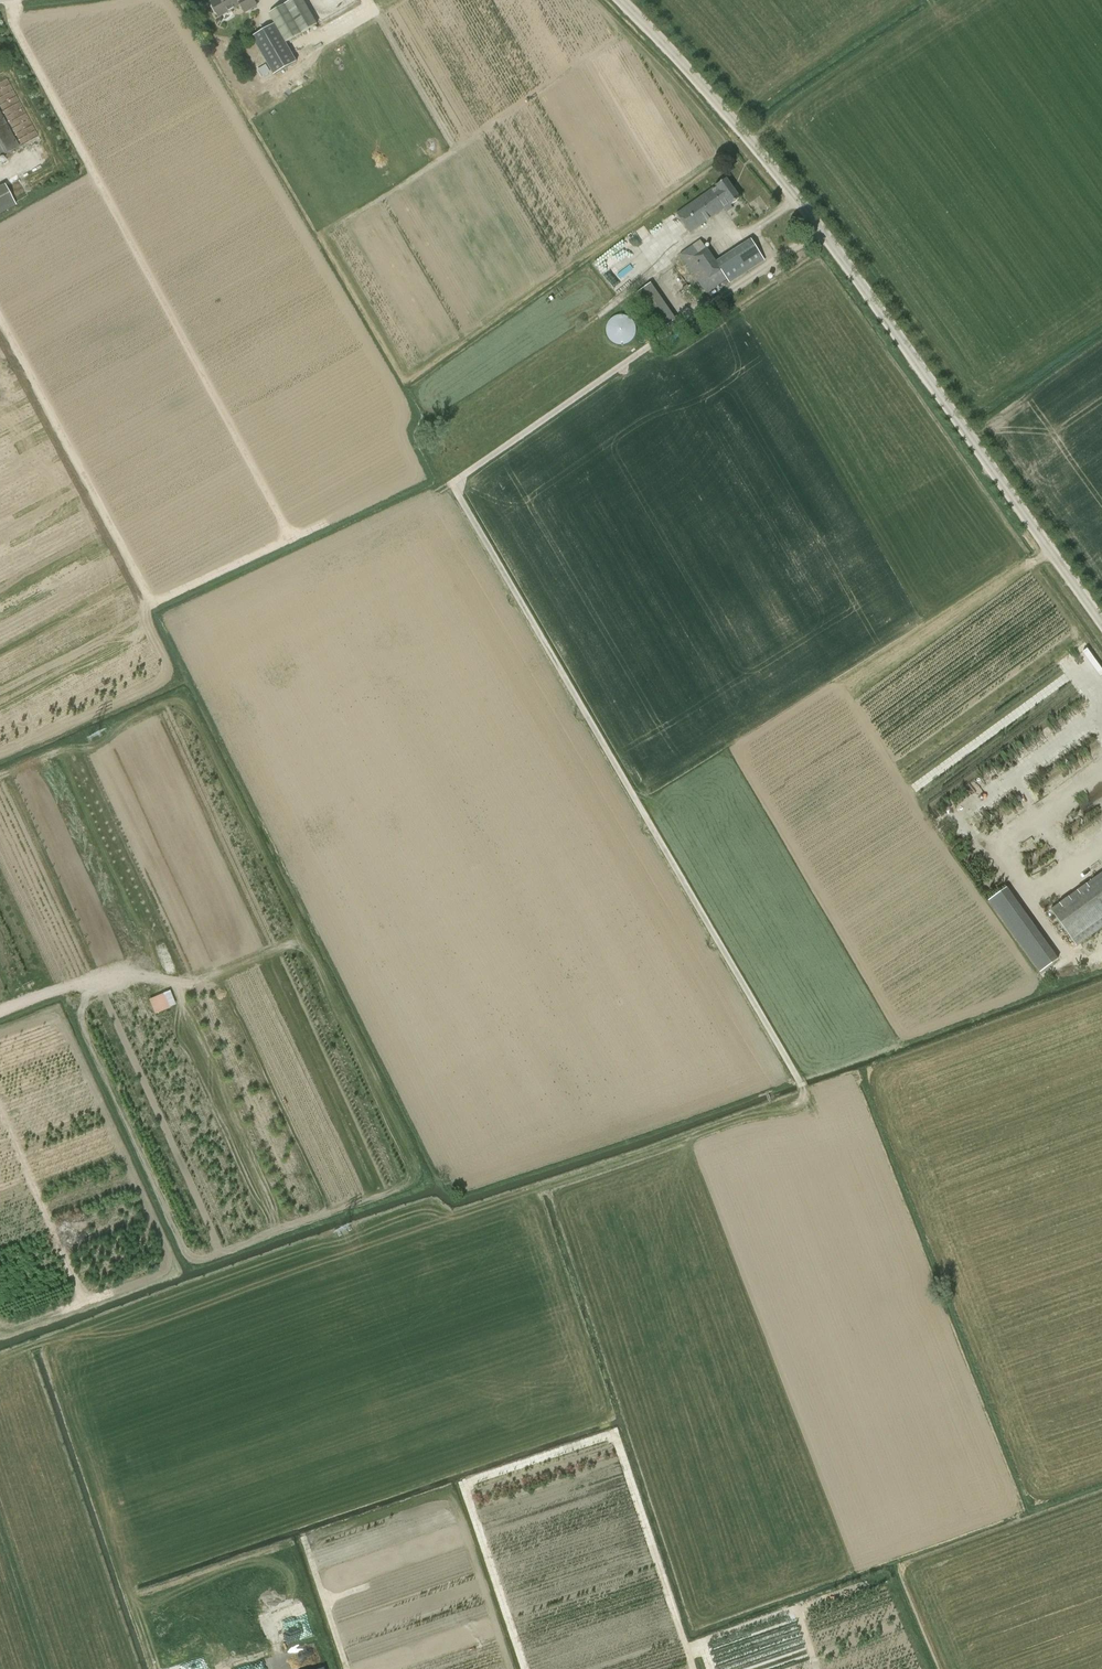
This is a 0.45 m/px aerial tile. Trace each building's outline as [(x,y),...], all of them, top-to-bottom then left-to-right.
[(245,12),(257,5),(254,0),(215,0),(211,2),(219,16),(240,4),(245,12)] [(275,23),(252,36),(274,74),(297,61),(285,42),(317,24),(303,0),(292,0),(269,13),(275,23)] [(0,112),(0,157),(19,147),(0,112)] [(728,204),(729,206),(741,197),(727,177),(676,213),(689,232),(728,204)] [(5,184),(0,187),(0,214),(16,205),(5,184)] [(751,239),(717,261),(708,248),(707,248),(701,240),(679,255),(707,294),(727,279),(730,283),(765,261),(751,239)] [(672,322),(647,286),(635,294),(661,330),(672,322)] [(636,332),(636,330),(636,328),(635,326),(634,324),(633,322),(632,320),(630,318),(629,317),(627,316),(625,315),(622,315),(620,315),(618,315),(616,316),(614,316),(612,318),(610,319),(609,321),(608,323),(607,325),(606,327),(606,329),(606,331),(606,334),(607,336),(608,338),(610,339),(611,341),(613,342),(615,343),(617,344),(619,344),(622,344),(624,344),(626,344),(628,343),(630,341),(631,340),(633,338),(634,336),(635,334),(636,332)] [(1101,932),(1101,878),(1053,913),(1079,949),(1101,932)] [(1040,972),(1058,958),(1006,887),(988,900),(1040,972)] [(152,1013),(169,1008),(164,992),(147,997),(152,1013)]
